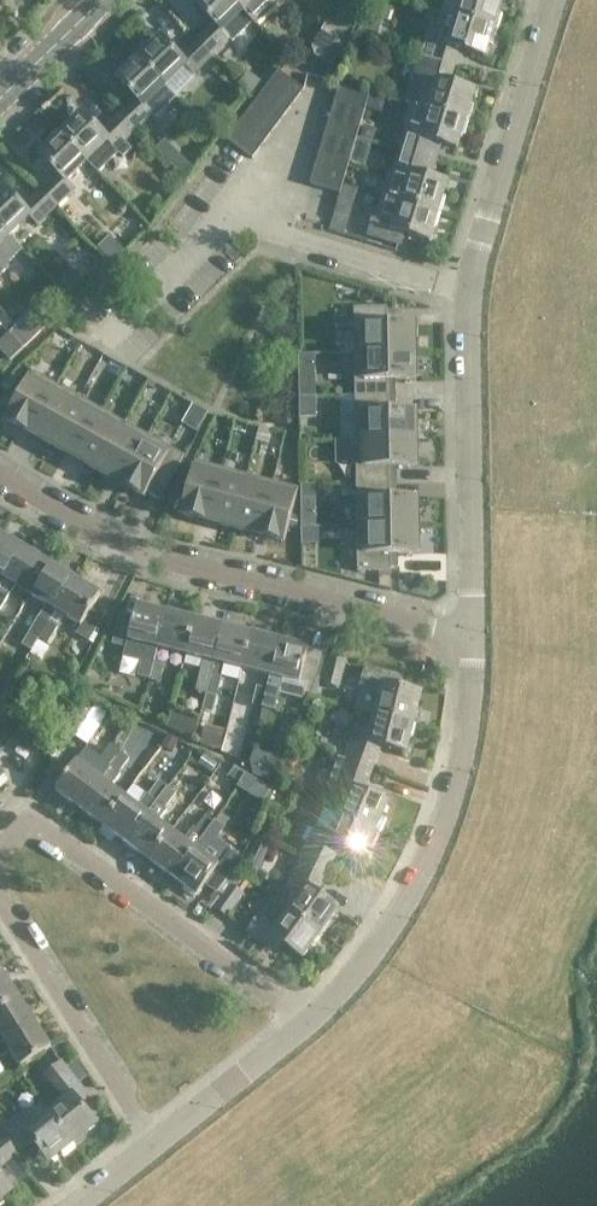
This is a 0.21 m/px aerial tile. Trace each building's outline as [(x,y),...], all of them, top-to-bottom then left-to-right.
[(232,0),(201,0),(196,5),(214,24),(196,41),(212,58),(230,41),(223,33),(244,13),(232,0)] [(244,13),(257,26),(278,5),(272,0),(273,0),(232,0),(244,13)] [(446,13),(493,27),(493,28),(501,0),(450,0),(446,13)] [(336,11),(327,20),(346,40),(354,28),(336,11)] [(430,31),(423,56),(455,66),(460,49),(484,57),(493,27),(446,13),(443,12),(437,33),(430,31)] [(330,67),(346,40),(327,20),(311,48),(313,57),(330,67)] [(373,21),(368,36),(383,41),(388,25),(373,21)] [(268,38),(278,48),(283,44),(283,39),(276,31),(268,38)] [(160,39),(139,59),(166,88),(187,68),(194,75),(212,58),(196,41),(179,58),(160,39)] [(455,66),(423,56),(422,56),(416,77),(412,76),(404,101),(414,104),(414,105),(465,120),(466,119),(474,90),(450,82),(455,66)] [(176,99),(139,59),(118,80),(136,99),(119,116),(135,132),(152,116),(155,119),(176,99)] [(279,71),(269,85),(294,104),(304,90),(279,71)] [(269,85),(259,99),(284,117),(294,104),(269,85)] [(370,95),(340,86),(335,103),(365,112),(370,95)] [(259,99),(249,112),(274,131),(284,117),(259,99)] [(365,112),(335,103),(330,119),(360,128),(365,112)] [(466,119),(414,105),(408,126),(412,127),(405,151),(427,158),(432,141),(457,149),(465,120),(466,119)] [(249,112),(238,126),(263,144),(274,131),(249,112)] [(101,133),(83,114),(62,134),(89,162),(99,173),(120,153),(124,157),(133,149),(126,141),(135,132),(119,116),(101,133)] [(360,128),(330,119),(325,135),(355,144),(360,128)] [(238,126),(228,140),(253,159),(263,144),(238,126)] [(89,162),(62,134),(40,155),(58,174),(41,191),(57,207),(73,191),(66,184),(89,162)] [(355,144),(325,135),(321,151),(350,160),(355,144)] [(350,160),(321,151),(320,151),(316,167),(345,176),(350,160)] [(405,151),(398,175),(394,174),(387,196),(438,211),(446,182),(421,175),(427,158),(405,151)] [(345,176),(316,167),(311,184),(341,193),(345,176)] [(41,191),(24,207),(6,188),(0,194),(0,226),(11,237),(30,218),(38,226),(57,207),(41,191)] [(438,211),(387,196),(381,216),(375,214),(370,233),(401,242),(404,233),(429,240),(438,211)] [(0,226),(0,247),(11,237),(0,226)] [(8,268),(0,259),(0,275),(8,268)] [(388,307),(354,308),(355,353),(416,352),(416,324),(388,325),(388,307)] [(0,343),(0,351),(10,361),(23,348),(9,334),(0,343)] [(416,352),(355,353),(356,396),(389,396),(389,380),(416,380),(416,352)] [(315,355),(299,356),(300,397),(300,399),(312,399),(317,399),(315,355)] [(126,368),(120,380),(129,386),(136,373),(126,368)] [(57,385),(33,371),(6,420),(30,434),(57,385)] [(80,397),(57,385),(30,434),(53,446),(80,397)] [(389,396),(356,396),(356,440),(417,439),(417,411),(389,412),(389,396)] [(102,410),(80,397),(53,446),(75,459),(102,410)] [(300,399),(298,400),(299,415),(313,414),(312,399),(300,399)] [(208,414),(197,408),(191,419),(202,425),(208,414)] [(126,423),(102,410),(75,459),(98,472),(126,423)] [(148,435),(126,423),(99,472),(121,484),(148,435)] [(274,431),(260,427),(256,442),(270,446),(274,431)] [(185,456),(148,435),(121,484),(145,497),(153,484),(166,491),(185,456)] [(417,439),(356,440),(357,483),(390,483),(390,467),(418,467),(417,439)] [(222,468),(196,461),(181,515),(208,522),(222,468)] [(248,475),(222,468),(208,522),(233,529),(248,475)] [(273,482),(248,475),(233,529),(258,535),(273,482)] [(299,489),(273,482),(258,535),(284,542),(299,489)] [(316,483),(301,483),(302,498),(317,497),(316,483)] [(390,483),(357,483),(358,527),(419,526),(418,498),(391,499),(390,483)] [(419,526),(358,527),(358,572),(392,571),(391,554),(419,554),(419,526)] [(319,529),(302,529),(301,547),(319,546),(319,529)] [(0,535),(0,590),(24,550),(0,535)] [(0,590),(0,609),(15,585),(31,595),(49,565),(24,550),(0,590)] [(56,609),(74,580),(49,565),(31,595),(46,604),(21,645),(31,650),(39,637),(48,622),(56,610),(56,609)] [(89,642),(104,618),(91,610),(100,596),(74,580),(56,609),(56,610),(82,626),(76,635),(89,642)] [(154,662),(158,648),(166,613),(138,605),(134,619),(120,615),(113,645),(127,649),(129,640),(148,645),(140,677),(150,679),(154,662)] [(187,655),(196,620),(166,613),(158,648),(187,655)] [(204,709),(224,627),(196,620),(187,655),(204,659),(196,690),(195,695),(197,699),(198,699),(195,707),(204,709)] [(48,622),(39,637),(48,643),(57,628),(48,622)] [(241,682),(244,669),(253,635),(224,627),(204,709),(212,712),(217,695),(222,677),(241,682)] [(272,677),(281,642),(253,635),(244,669),(272,676),(272,677)] [(272,676),(268,690),(264,708),(276,711),(281,694),(302,700),(306,685),(301,683),(302,678),(311,680),(316,662),(307,660),(310,649),(281,642),(272,677),(272,676)] [(339,689),(346,661),(330,657),(323,685),(339,689)] [(160,682),(165,665),(154,662),(150,679),(160,682)] [(356,712),(358,713),(413,726),(420,697),(394,690),(397,679),(364,671),(360,689),(362,689),(356,712)] [(264,708),(268,690),(258,688),(253,705),(264,708)] [(173,709),(169,727),(196,740),(201,721),(173,709)] [(344,760),(372,771),(380,748),(406,754),(413,726),(358,713),(354,730),(344,760)] [(119,728),(110,745),(119,751),(129,733),(119,728)] [(150,728),(143,740),(161,750),(168,737),(150,728)] [(103,826),(124,798),(108,786),(129,759),(119,751),(110,745),(99,759),(110,767),(100,781),(79,809),(103,826)] [(372,771),(344,760),(343,761),(336,759),(327,788),(334,791),(348,797),(340,816),(375,832),(387,805),(364,794),(372,771)] [(79,809),(100,781),(76,763),(55,791),(79,809)] [(147,815),(167,787),(157,780),(148,794),(145,793),(136,807),(124,798),(103,826),(126,843),(147,815)] [(150,861),(171,832),(158,823),(168,809),(166,808),(176,793),(167,787),(147,815),(126,843),(150,861)] [(362,860),(375,832),(340,816),(329,839),(315,832),(302,860),(328,872),(338,850),(362,860)] [(173,878),(214,822),(206,817),(195,831),(193,829),(183,842),(171,832),(150,861),(173,878)] [(214,822),(173,878),(198,896),(206,884),(218,893),(235,870),(224,861),(218,868),(207,860),(216,848),(214,846),(225,831),(214,822)] [(289,912),(319,934),(337,909),(318,895),(328,872),(302,860),(288,891),(301,897),(289,912)] [(244,894),(232,885),(215,909),(227,917),(244,894)] [(319,934),(289,912),(281,905),(273,905),(263,919),(260,917),(248,933),(274,952),(281,943),(302,959),(319,934)] [(18,997),(2,972),(0,973),(0,1009),(18,997)] [(34,1022),(18,997),(0,1009),(0,1043),(3,1041),(34,1022)] [(0,1043),(0,1056),(9,1051),(19,1066),(49,1046),(34,1022),(3,1041),(0,1043)] [(71,1145),(98,1125),(83,1104),(89,1100),(69,1073),(62,1064),(46,1076),(53,1085),(67,1103),(50,1116),(71,1145)] [(0,1112),(0,1139),(15,1157),(34,1143),(49,1162),(71,1145),(50,1116),(42,1105),(24,1118),(22,1115),(10,1125),(0,1112)] [(15,1157),(0,1139),(0,1168),(15,1157)] [(11,1192),(0,1178),(0,1201),(11,1192)]
